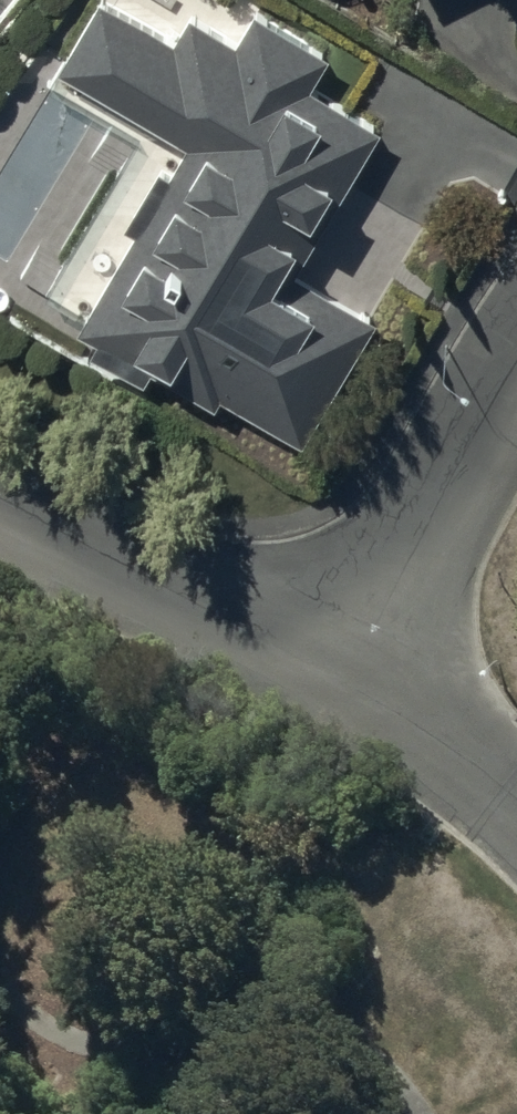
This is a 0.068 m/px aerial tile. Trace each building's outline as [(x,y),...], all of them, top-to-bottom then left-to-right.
[(346,59),(262,9),(241,45),(196,18),(179,47),(110,6),(77,63),(208,140),(97,326),(304,447),(379,320),(301,274),(390,123),(330,87),(346,59)]
